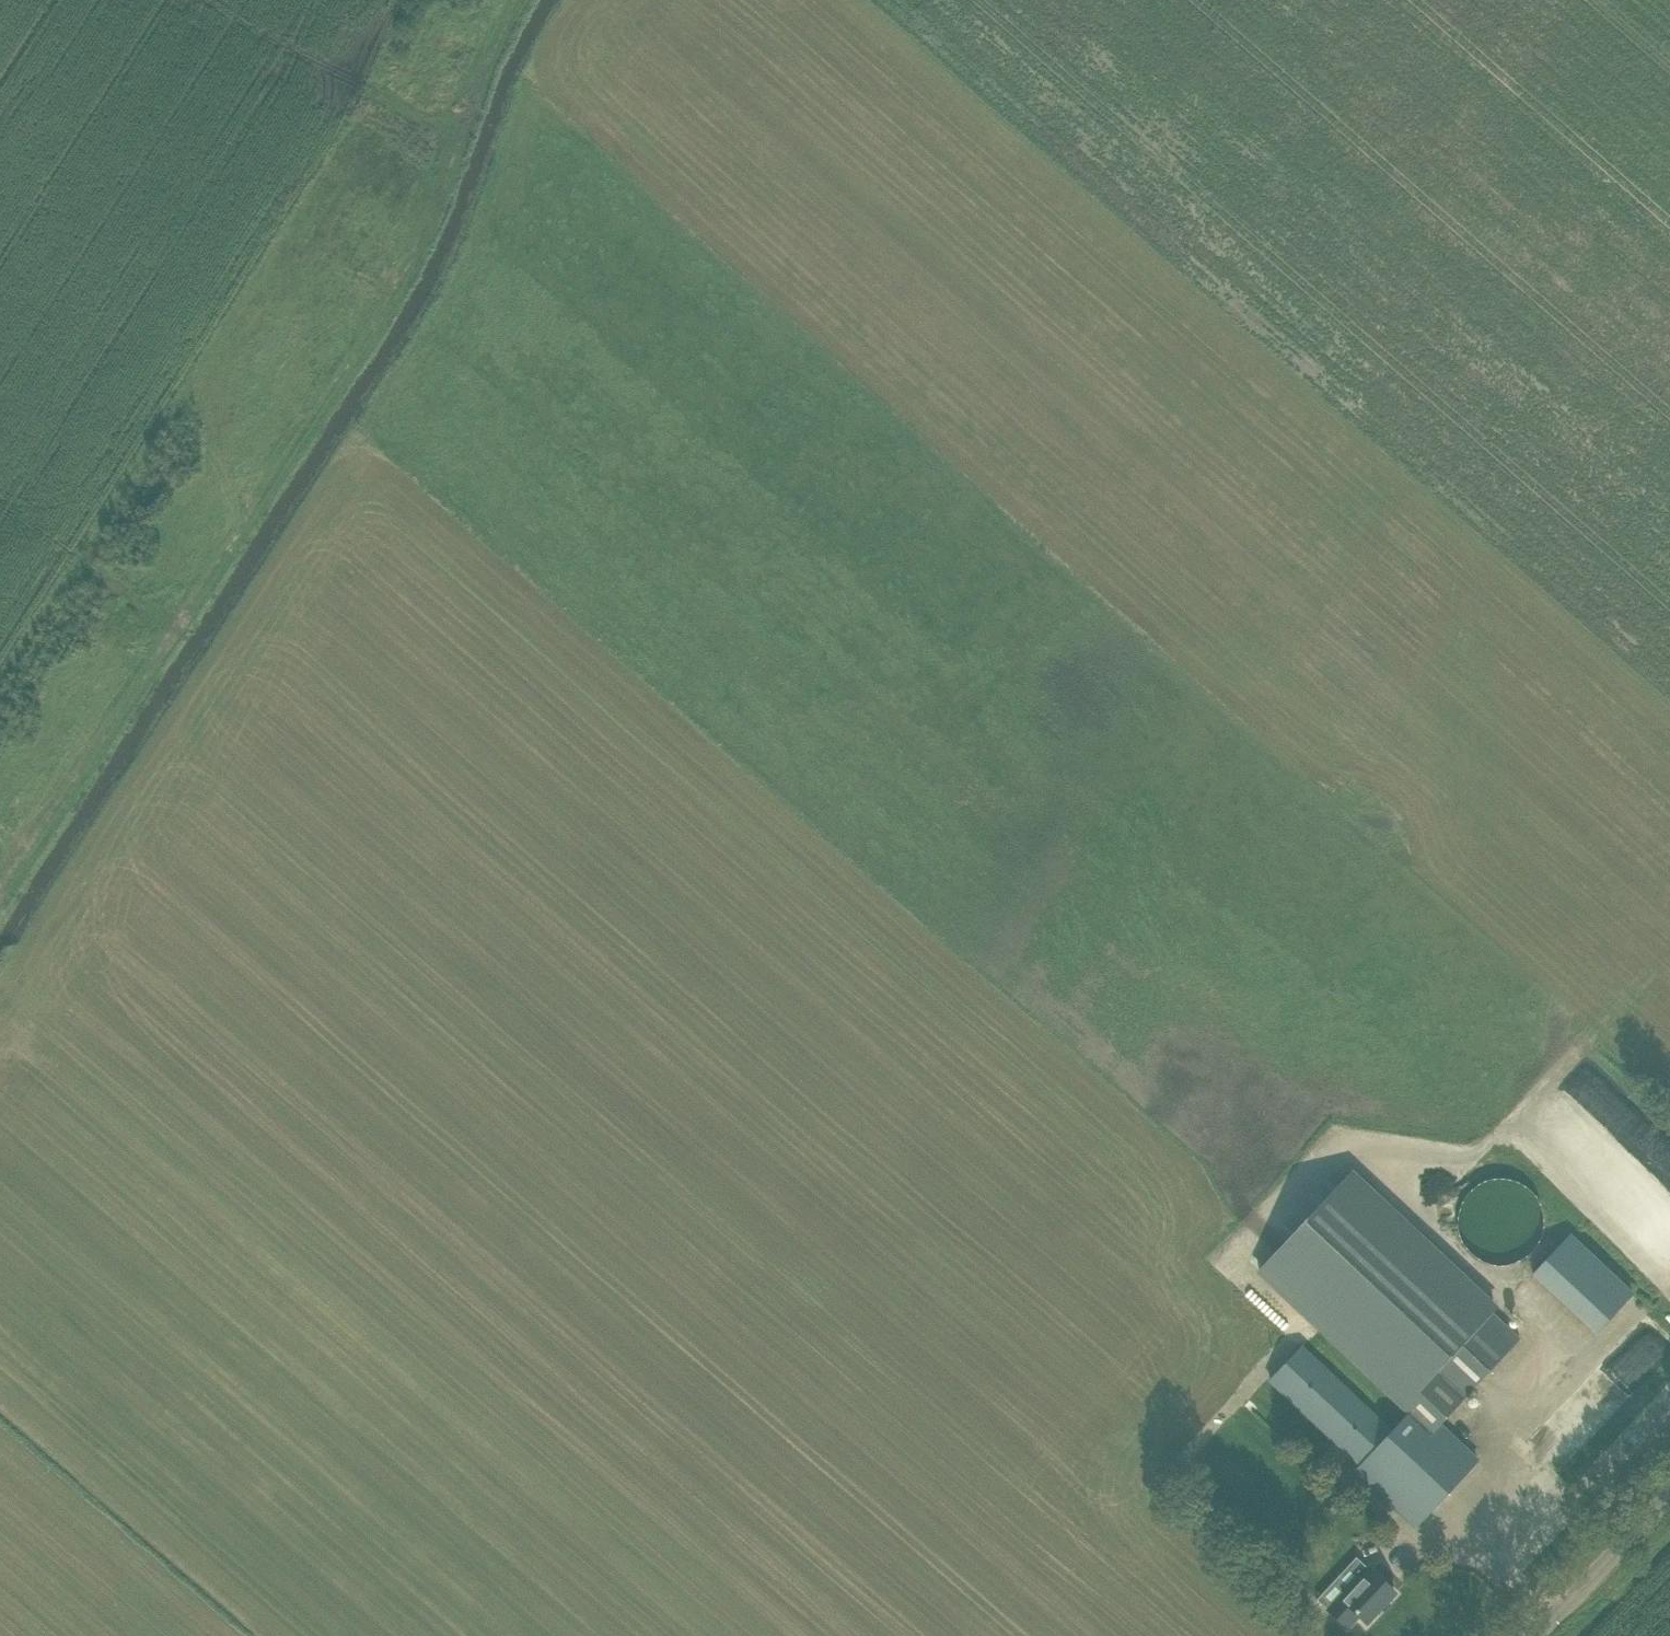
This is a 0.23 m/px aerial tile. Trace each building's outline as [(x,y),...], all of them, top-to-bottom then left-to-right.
[(1349,1174),(1259,1271),(1408,1411),(1416,1403),(1439,1425),(1519,1340),(1491,1313),(1494,1309),(1349,1174)] [(1519,1226),(1533,1226),(1533,1182),(1487,1183),(1487,1245),(1519,1245),(1519,1226)] [(1594,1333),(1633,1291),(1568,1230),(1529,1271),(1594,1333)] [(1301,1348),(1270,1381),(1360,1466),(1356,1470),(1399,1511),(1415,1526),(1477,1461),(1439,1425),(1416,1403),(1408,1411),(1410,1413),(1391,1433),(1301,1348)] [(1315,1599),(1330,1613),(1346,1628),(1358,1616),(1366,1624),(1394,1593),(1355,1556),(1315,1599)]
